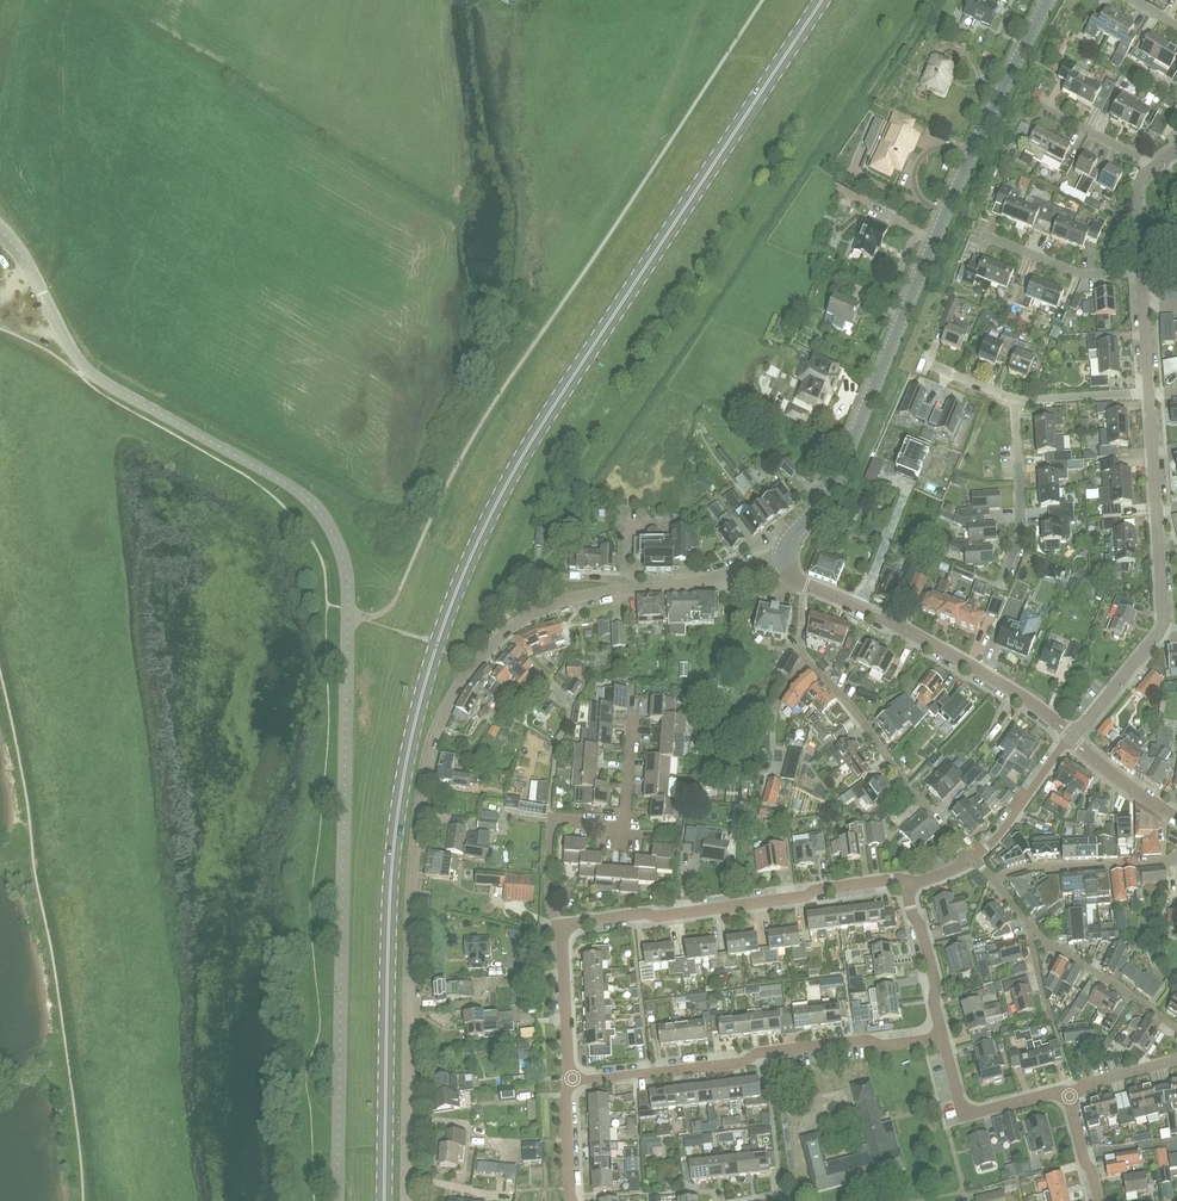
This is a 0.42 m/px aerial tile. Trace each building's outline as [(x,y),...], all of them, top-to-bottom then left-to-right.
[(989,25),(1000,0),(989,0),(988,3),(980,0),(971,0),(964,15),(989,25)] [(1109,38),(1120,18),(1107,11),(1100,21),(1094,17),(1084,34),(1092,39),(1097,41),(1102,34),(1109,38)] [(1134,27),(1120,18),(1109,38),(1121,45),(1117,52),(1120,54),(1114,66),(1118,69),(1125,57),(1134,41),(1128,37),(1134,27)] [(1141,54),(1155,62),(1165,44),(1151,37),(1145,46),(1139,42),(1131,56),(1137,60),(1141,54)] [(1155,62),(1150,70),(1155,73),(1157,72),(1172,80),(1176,72),(1176,65),(1173,62),(1176,56),(1176,52),(1165,44),(1155,62)] [(933,58),(921,85),(943,95),(949,82),(946,81),(952,66),(933,58)] [(1077,99),(1086,82),(1090,75),(1081,70),(1082,68),(1067,61),(1059,76),(1068,81),(1063,91),(1077,99)] [(1114,88),(1107,101),(1107,102),(1116,106),(1110,116),(1111,117),(1110,119),(1117,123),(1119,121),(1124,124),(1137,99),(1117,89),(1125,73),(1122,71),(1116,83),(1114,85),(1115,86),(1114,88)] [(1086,82),(1077,99),(1092,107),(1098,97),(1107,101),(1114,88),(1115,86),(1114,85),(1116,83),(1107,78),(1103,85),(1097,82),(1094,86),(1086,82)] [(1137,99),(1124,124),(1131,127),(1130,129),(1137,133),(1138,131),(1139,131),(1144,122),(1151,125),(1159,110),(1151,107),(1151,108),(1142,104),(1143,102),(1137,99)] [(874,138),(867,155),(876,159),(872,168),(870,168),(869,171),(894,183),(907,153),(911,151),(918,135),(897,126),(900,118),(895,115),(891,124),(884,121),(878,135),(874,138)] [(1021,123),(1017,131),(1032,138),(1036,131),(1021,123)] [(1042,160),(1053,139),(1037,130),(1036,131),(1032,138),(1025,152),(1035,157),(1036,156),(1042,160)] [(1075,160),(1066,156),(1070,148),(1053,139),(1042,160),(1041,162),(1067,175),(1075,160)] [(1094,181),(1099,172),(1093,169),(1097,162),(1084,155),(1075,172),(1082,176),(1075,191),(1086,197),(1093,183),(1094,182),(1094,181)] [(1099,172),(1094,182),(1093,183),(1099,186),(1098,186),(1106,190),(1103,197),(1111,201),(1115,194),(1112,193),(1122,175),(1108,168),(1104,175),(1099,172)] [(1001,218),(1017,224),(1024,206),(1017,203),(1021,194),(1002,186),(996,203),(1005,207),(1001,218)] [(1102,205),(1087,198),(1083,205),(1099,212),(1102,205)] [(1030,208),(1024,206),(1017,224),(1032,230),(1036,219),(1046,223),(1053,206),(1034,199),(1030,208)] [(1051,237),(1067,244),(1074,226),(1073,225),(1064,222),(1066,215),(1061,213),(1062,210),(1053,206),(1046,223),(1055,227),(1051,237)] [(972,221),(981,224),(984,215),(975,212),(972,221)] [(1074,226),(1067,244),(1082,250),(1086,239),(1096,243),(1103,226),(1096,224),(1088,221),(1087,225),(1075,220),(1073,225),(1074,226)] [(879,249),(888,228),(878,224),(877,228),(862,222),(859,229),(862,230),(853,250),(872,258),(876,248),(879,249)] [(991,283),(998,266),(982,260),(978,271),(969,267),(962,283),(972,287),(974,282),(980,285),(982,290),(987,292),(991,284),(991,283)] [(1012,303),(1019,287),(1009,283),(1014,272),(998,266),(991,283),(991,284),(999,287),(997,292),(1004,294),(1003,299),(1008,302),(1006,308),(1009,310),(1012,303)] [(1028,291),(1019,287),(1012,303),(1028,309),(1031,300),(1041,303),(1049,282),(1042,280),(1039,281),(1039,282),(1033,280),(1028,291)] [(1064,292),(1058,290),(1058,288),(1057,286),(1049,282),(1041,303),(1051,307),(1048,313),(1054,315),(1050,325),(1060,329),(1069,307),(1059,303),(1064,292)] [(1115,314),(1114,292),(1095,294),(1095,300),(1089,300),(1091,316),(1115,314)] [(1069,308),(1076,311),(1081,297),(1075,295),(1069,308)] [(836,318),(832,327),(842,331),(846,322),(852,325),(860,306),(834,296),(827,314),(836,318)] [(944,316),(952,319),(959,301),(951,298),(944,316)] [(969,311),(970,308),(969,305),(966,304),(963,305),(962,308),(963,311),(966,312),(969,311)] [(799,312),(783,311),(782,318),(798,320),(799,312)] [(1001,318),(994,315),(984,311),(979,323),(987,327),(990,320),(998,323),(1001,318)] [(790,322),(779,318),(774,332),(784,336),(790,322)] [(953,329),(948,327),(941,344),(960,352),(966,336),(968,337),(972,327),(957,320),(953,329)] [(1173,326),(1162,327),(1162,334),(1162,344),(1174,343),(1174,334),(1173,326)] [(1008,354),(1014,341),(1013,341),(1015,336),(1004,332),(1002,336),(1001,336),(998,344),(987,339),(979,360),(994,366),(1000,352),(1007,355),(1008,354)] [(1098,351),(1099,360),(1118,359),(1117,343),(1106,343),(1105,333),(1087,335),(1088,352),(1098,351)] [(1014,341),(1008,354),(1014,357),(1008,372),(1026,379),(1029,372),(1031,373),(1034,372),(1037,364),(1036,361),(1034,360),(1034,359),(1023,355),(1027,346),(1014,341)] [(810,367),(804,383),(813,387),(806,403),(820,409),(834,376),(820,371),(824,361),(814,357),(810,367)] [(1118,359),(1099,360),(1100,377),(1090,378),(1090,388),(1108,387),(1108,377),(1119,376),(1118,359)] [(911,386),(899,414),(915,420),(915,419),(924,422),(931,407),(922,403),(926,393),(911,386)] [(935,409),(928,424),(937,428),(937,430),(952,436),(964,409),(948,402),(944,413),(935,409)] [(1107,422),(1108,430),(1127,429),(1126,412),(1114,413),(1114,403),(1096,404),(1097,414),(1102,414),(1102,422),(1107,422)] [(811,415),(792,408),(788,418),(807,425),(811,415)] [(1035,420),(1036,437),(1055,436),(1054,427),(1062,426),(1062,419),(1064,419),(1064,409),(1046,410),(1047,420),(1035,420)] [(931,432),(924,429),(921,437),(927,440),(931,432)] [(1127,429),(1108,430),(1100,431),(1101,447),(1099,447),(1099,458),(1117,457),(1117,447),(1128,446),(1127,429)] [(1055,436),(1036,437),(1037,454),(1047,453),(1047,463),(1049,463),(1067,462),(1072,462),(1071,452),(1065,452),(1064,435),(1055,436)] [(908,443),(897,469),(918,478),(930,451),(908,443)] [(940,443),(922,489),(938,495),(956,449),(940,443)] [(717,452),(733,472),(737,469),(721,449),(717,452)] [(873,460),(864,479),(874,484),(882,464),(873,460)] [(779,468),(791,478),(797,471),(785,461),(779,468)] [(1100,464),(1096,464),(1096,472),(1100,472),(1100,473),(1102,473),(1103,489),(1131,488),(1130,471),(1118,471),(1118,461),(1100,462),(1100,464)] [(1068,480),(1067,462),(1049,463),(1050,473),(1038,474),(1039,491),(1058,489),(1058,481),(1068,480)] [(743,474),(753,488),(753,487),(757,483),(747,470),(743,474)] [(969,477),(956,472),(951,483),(960,486),(961,484),(965,486),(969,477)] [(747,492),(753,488),(743,474),(737,478),(747,492)] [(775,494),(764,502),(776,518),(788,510),(788,509),(792,506),(787,500),(792,497),(781,484),(772,490),(775,494)] [(1093,490),(1085,490),(1086,500),(1097,499),(1098,506),(1102,506),(1103,516),(1121,515),(1120,505),(1132,504),(1131,488),(1103,489),(1093,490)] [(1053,516),(1074,514),(1073,504),(1065,503),(1065,499),(1059,499),(1058,489),(1039,491),(1041,507),(1052,507),(1053,516)] [(723,498),(732,512),(741,506),(738,501),(740,499),(734,490),(723,498)] [(958,510),(955,516),(961,518),(970,517),(970,518),(976,517),(976,510),(1000,508),(999,492),(972,494),(973,504),(967,504),(967,509),(958,510)] [(764,528),(776,518),(764,502),(752,511),(764,528)] [(719,520),(726,515),(717,503),(708,509),(718,522),(720,521),(719,520)] [(764,528),(752,511),(740,520),(752,537),(764,528)] [(1074,514),(1053,516),(1053,524),(1042,525),(1043,542),(1067,540),(1070,537),(1070,524),(1075,523),(1074,515),(1074,516),(1074,514)] [(734,525),(726,515),(719,520),(720,521),(723,526),(717,531),(720,535),(731,550),(733,549),(734,550),(739,547),(738,545),(744,540),(738,532),(739,531),(734,525)] [(961,518),(955,516),(952,523),(962,527),(962,529),(968,532),(969,541),(996,539),(995,523),(971,525),(970,518),(970,517),(961,518)] [(876,533),(879,520),(868,518),(866,530),(876,533)] [(1137,546),(1136,531),(1134,531),(1133,529),(1122,530),(1121,520),(1104,521),(1104,531),(1111,531),(1111,537),(1111,548),(1115,547),(1134,546),(1134,547),(1137,546)] [(543,548),(545,530),(537,529),(535,547),(543,548)] [(647,541),(635,541),(635,557),(646,557),(645,570),(645,571),(673,571),(673,570),(673,564),(679,564),(679,561),(691,561),(691,529),(672,529),(672,537),(660,537),(660,535),(660,534),(660,533),(659,532),(658,531),(657,530),(655,529),(654,529),(652,529),(651,530),(649,531),(648,532),(648,533),(647,534),(647,535),(647,541)] [(974,567),(983,567),(983,563),(992,563),(991,547),(967,548),(967,541),(957,541),(952,539),(949,546),(959,551),(959,553),(965,556),(966,564),(973,564),(974,567)] [(1135,563),(1134,547),(1134,546),(1115,547),(1111,548),(1110,548),(1110,557),(1105,557),(1107,575),(1124,574),(1124,564),(1135,563)] [(577,569),(594,570),(601,570),(615,570),(615,566),(618,566),(618,555),(615,555),(615,549),(601,548),(601,553),(578,552),(577,557),(570,556),(570,568),(577,568),(577,569)] [(844,565),(819,554),(817,554),(817,555),(810,573),(809,573),(809,574),(809,575),(810,575),(810,574),(835,584),(835,585),(836,586),(837,585),(837,584),(836,584),(844,565)] [(1064,574),(1066,569),(1049,562),(1045,572),(1060,578),(1062,573),(1064,574)] [(950,572),(972,581),(976,573),(953,564),(950,572)] [(909,585),(916,568),(906,565),(902,574),(885,567),(881,577),(883,578),(876,597),(877,599),(882,601),(884,600),(890,603),(894,592),(896,593),(900,581),(909,585)] [(911,585),(906,599),(914,602),(919,588),(923,577),(915,574),(913,579),(911,585)] [(953,602),(944,599),(937,617),(958,625),(965,608),(962,606),(971,584),(961,579),(954,595),(956,595),(953,602)] [(1008,598),(1022,604),(1029,586),(1015,580),(1008,598)] [(936,617),(937,617),(944,599),(942,598),(947,584),(941,581),(935,595),(931,594),(930,598),(924,596),(919,609),(937,616),(936,617)] [(663,596),(637,597),(639,624),(664,622),(664,610),(663,596)] [(669,625),(670,635),(685,635),(686,625),(714,626),(714,617),(718,617),(718,596),(666,596),(669,625)] [(1118,608),(1113,621),(1111,620),(1106,631),(1114,634),(1113,637),(1123,641),(1128,627),(1133,629),(1131,628),(1137,613),(1132,611),(1135,603),(1117,596),(1113,606),(1118,608)] [(998,618),(1001,611),(1005,603),(1000,601),(992,598),(988,610),(986,614),(994,618),(998,619),(998,618)] [(977,632),(982,619),(984,615),(978,613),(974,611),(977,604),(968,600),(965,608),(958,625),(959,625),(977,632)] [(755,634),(785,640),(791,614),(791,613),(792,613),(791,612),(790,613),(761,607),(761,606),(760,606),(760,607),(755,634)] [(821,640),(829,619),(811,613),(810,612),(807,636),(821,640)] [(1033,635),(1039,620),(1024,614),(1018,626),(1005,621),(997,640),(1006,644),(1005,647),(1027,656),(1035,636),(1033,635)] [(599,620),(600,634),(609,633),(607,619),(599,620)] [(848,625),(829,619),(821,640),(841,647),(842,647),(849,625),(848,625)] [(540,625),(549,653),(557,650),(555,644),(565,641),(559,620),(540,625)] [(534,658),(549,653),(540,625),(535,627),(514,637),(529,656),(533,654),(534,658)] [(626,647),(624,625),(612,625),(613,648),(626,647)] [(857,662),(871,669),(881,651),(866,643),(863,650),(856,646),(848,660),(855,664),(857,662)] [(1040,663),(1057,669),(1065,650),(1054,646),(1053,647),(1047,645),(1040,663)] [(1072,645),(1067,658),(1074,661),(1079,648),(1072,645)] [(513,646),(506,652),(521,666),(518,668),(525,674),(533,666),(527,659),(513,646)] [(1167,649),(1169,670),(1176,670),(1176,648),(1167,649)] [(788,676),(799,657),(788,651),(777,670),(788,676)] [(881,651),(871,669),(884,677),(883,679),(890,683),(897,671),(890,667),(895,658),(881,651)] [(525,674),(518,668),(521,666),(506,652),(503,656),(501,655),(496,659),(497,661),(496,663),(500,666),(512,678),(514,675),(518,678),(523,672),(525,674)] [(825,671),(829,666),(830,666),(824,659),(819,663),(823,656),(816,653),(814,659),(825,671)] [(676,672),(683,673),(684,659),(676,659),(676,672)] [(567,677),(581,677),(586,677),(586,665),(582,665),(582,663),(568,663),(567,677)] [(495,698),(500,692),(512,678),(500,666),(491,677),(498,684),(488,695),(494,699),(495,698)] [(494,699),(488,695),(482,690),(488,683),(487,679),(492,673),(485,667),(467,690),(478,698),(477,699),(481,701),(488,707),(493,701),(494,699)] [(542,687),(547,681),(548,681),(535,669),(528,677),(541,688),(542,687)] [(859,676),(852,672),(848,679),(856,683),(859,676)] [(936,702),(946,691),(940,687),(943,683),(929,672),(919,686),(924,690),(917,699),(925,706),(931,698),(936,702)] [(1148,677),(1159,686),(1163,681),(1152,672),(1148,677)] [(817,682),(809,674),(807,676),(806,674),(791,688),(780,703),(794,712),(804,696),(817,682)] [(1152,693),(1159,686),(1148,677),(1142,685),(1152,693)] [(573,683),(568,691),(567,691),(574,696),(581,684),(575,680),(573,683)] [(803,699),(797,707),(805,713),(811,704),(813,706),(815,703),(816,703),(822,697),(821,696),(823,694),(822,693),(826,690),(819,683),(807,694),(805,698),(805,697),(803,699)] [(1147,700),(1152,693),(1142,685),(1136,691),(1147,700)] [(614,710),(614,711),(627,711),(628,690),(604,688),(603,705),(614,706),(614,710)] [(857,697),(875,704),(879,695),(861,688),(857,697)] [(478,698),(467,690),(465,691),(455,709),(456,709),(459,711),(469,718),(471,718),(481,701),(477,699),(478,698)] [(815,703),(813,706),(818,712),(809,720),(812,724),(811,725),(814,729),(824,741),(830,735),(821,723),(824,717),(821,714),(836,700),(826,690),(822,693),(823,694),(821,696),(822,697),(816,703),(815,703)] [(952,698),(946,692),(945,693),(930,710),(937,716),(940,712),(955,726),(955,727),(956,726),(974,705),(974,706),(975,705),(974,704),(974,705),(959,691),(958,690),(958,691),(952,698)] [(508,706),(512,702),(500,692),(495,698),(500,702),(499,702),(502,705),(504,703),(508,706)] [(650,719),(662,720),(663,720),(663,716),(674,717),(674,716),(675,700),(651,698),(650,719)] [(882,731),(913,710),(907,702),(894,712),(892,710),(876,721),(882,731)] [(600,726),(613,727),(614,711),(614,710),(614,706),(603,705),(591,704),(589,725),(600,726)] [(916,708),(913,710),(882,731),(889,741),(890,741),(890,740),(903,731),(902,729),(907,725),(906,724),(909,721),(914,727),(923,716),(916,708)] [(475,734),(480,726),(484,721),(478,715),(472,722),(464,735),(472,739),(475,734)] [(449,722),(455,725),(458,719),(455,718),(452,716),(449,722)] [(662,720),(661,737),(674,738),(675,734),(685,735),(686,717),(674,716),(674,717),(663,716),(663,720),(662,720)] [(1110,720),(1100,731),(1106,737),(1116,726),(1110,720)] [(452,731),(455,725),(449,722),(446,728),(452,731)] [(611,748),(613,727),(600,726),(589,725),(589,730),(582,729),(580,745),(588,746),(587,746),(599,747),(611,748)] [(840,725),(830,733),(837,742),(847,734),(840,725)] [(493,727),(489,735),(494,737),(498,729),(493,727)] [(1015,729),(1013,728),(998,749),(1004,753),(997,764),(990,774),(996,779),(1003,768),(1026,737),(1020,733),(1020,731),(1017,729),(1015,729)] [(1133,746),(1140,737),(1129,728),(1120,738),(1124,742),(1116,752),(1112,748),(1107,755),(1111,758),(1110,759),(1119,766),(1134,747),(1133,746)] [(1157,746),(1156,746),(1154,764),(1144,779),(1159,789),(1171,768),(1164,763),(1169,756),(1168,756),(1172,731),(1157,728),(1156,735),(1158,736),(1158,737),(1157,746)] [(674,741),(674,738),(661,737),(660,757),(671,758),(671,759),(683,759),(684,742),(674,741)] [(1039,746),(1036,745),(1036,743),(1033,740),(1031,741),(1026,737),(1003,768),(1009,773),(1021,757),(1027,762),(1039,746)] [(1134,747),(1119,766),(1130,774),(1134,774),(1135,774),(1144,757),(1139,753),(1148,743),(1140,737),(1133,746),(1134,747)] [(840,769),(863,752),(855,742),(852,744),(847,739),(825,755),(829,760),(832,758),(840,769)] [(573,766),(597,768),(599,747),(587,746),(588,746),(580,745),(575,745),(573,766)] [(1144,757),(1135,774),(1144,779),(1154,764),(1156,746),(1151,745),(1149,757),(1145,755),(1144,757)] [(789,747),(781,778),(794,781),(802,751),(789,747)] [(871,763),(863,752),(840,769),(842,772),(847,773),(850,770),(854,775),(844,782),(849,788),(861,779),(857,773),(871,763)] [(437,771),(452,774),(455,759),(441,755),(437,771)] [(669,779),(671,759),(671,758),(660,757),(647,756),(645,777),(669,779)] [(1058,806),(1080,770),(1065,761),(1057,776),(1058,776),(1054,783),(1062,787),(1058,794),(1054,792),(1050,800),(1048,799),(1042,809),(1055,817),(1056,813),(1058,806)] [(461,762),(459,768),(467,770),(473,771),(475,765),(461,762)] [(947,762),(926,785),(942,801),(960,782),(967,788),(982,773),(971,762),(960,774),(947,762)] [(572,787),(584,788),(595,788),(596,784),(597,768),(573,766),(572,787)] [(1058,806),(1056,813),(1059,814),(1061,808),(1066,811),(1071,802),(1069,801),(1075,791),(1083,795),(1085,792),(1093,778),(1080,770),(1058,806)] [(452,774),(437,771),(435,781),(450,784),(449,786),(469,790),(470,785),(475,786),(476,780),(471,779),(471,778),(452,774)] [(983,788),(986,784),(991,780),(990,780),(985,774),(977,782),(983,788)] [(500,784),(509,786),(510,778),(501,776),(500,784)] [(668,800),(668,799),(669,779),(645,777),(644,798),(652,799),(668,800)] [(851,799),(855,803),(858,801),(866,795),(873,805),(891,792),(882,778),(868,788),(863,781),(838,799),(843,805),(851,799)] [(769,779),(762,804),(775,807),(781,782),(769,779)] [(991,780),(986,784),(989,787),(990,787),(995,781),(991,779),(990,780),(991,780)] [(990,787),(993,790),(995,792),(1003,784),(997,779),(995,781),(990,787)] [(608,785),(596,784),(595,788),(584,788),(583,805),(607,807),(608,785)] [(787,786),(784,804),(809,808),(812,790),(787,786)] [(993,790),(990,787),(989,787),(984,793),(988,796),(993,790)] [(1005,790),(996,800),(1005,807),(1013,797),(1005,790)] [(956,821),(957,822),(978,804),(982,801),(977,795),(967,803),(965,801),(950,813),(953,816),(952,818),(954,821),(956,821)] [(1095,820),(1094,820),(1095,814),(1106,816),(1110,799),(1091,795),(1085,824),(1085,825),(1094,825),(1095,820)] [(505,808),(519,810),(521,798),(507,796),(505,808)] [(675,800),(668,799),(668,800),(652,799),(650,820),(663,821),(664,817),(674,818),(675,800)] [(961,827),(963,829),(989,809),(985,805),(981,808),(978,804),(957,822),(958,822),(957,824),(959,827),(961,827)] [(1163,834),(1163,822),(1150,814),(1136,805),(1135,837),(1143,837),(1142,857),(1162,856),(1163,834)] [(778,812),(761,808),(759,815),(777,819),(778,812)] [(992,813),(989,809),(963,829),(964,830),(963,832),(966,835),(968,834),(970,838),(986,825),(982,821),(992,813)] [(940,831),(922,810),(915,817),(915,818),(911,822),(910,821),(899,831),(916,850),(940,831)] [(1118,818),(1118,842),(1128,842),(1128,849),(1133,849),(1134,842),(1133,827),(1130,827),(1130,818),(1128,818),(1127,816),(1120,816),(1120,818),(1118,818)] [(466,842),(467,836),(466,836),(467,828),(465,828),(466,820),(453,817),(451,825),(447,851),(463,854),(465,841),(466,842)] [(478,829),(497,831),(498,822),(479,819),(478,829)] [(865,825),(868,846),(880,844),(877,823),(865,825)] [(1106,824),(1105,840),(1116,839),(1116,825),(1113,825),(1106,824)] [(832,843),(833,855),(842,853),(843,861),(860,858),(858,843),(866,842),(863,825),(847,827),(849,839),(840,840),(840,842),(832,843)] [(1094,840),(1094,825),(1085,825),(1085,839),(1088,839),(1088,840),(1094,840)] [(702,860),(726,864),(729,844),(721,843),(723,834),(708,832),(708,829),(697,827),(694,845),(704,846),(702,860)] [(467,836),(466,842),(468,842),(465,857),(477,859),(477,860),(487,862),(490,846),(489,846),(490,838),(477,837),(477,834),(470,833),(469,837),(467,836)] [(793,847),(796,867),(815,864),(813,851),(824,850),(822,833),(809,835),(810,845),(793,847)] [(1030,851),(1020,834),(1012,839),(1022,855),(1030,851)] [(1042,856),(1042,857),(1052,856),(1051,855),(1059,855),(1058,837),(1048,834),(1044,835),(1044,841),(1032,842),(1033,856),(1042,856)] [(1008,835),(1002,843),(1004,846),(1012,840),(1008,835)] [(1096,840),(1097,859),(1117,858),(1116,839),(1105,840),(1096,840)] [(563,864),(580,865),(581,865),(581,854),(585,854),(586,854),(587,841),(565,840),(563,864)] [(1025,862),(1012,840),(1004,846),(1009,852),(1001,858),(1007,867),(1025,862)] [(1097,859),(1096,840),(1094,840),(1088,840),(1075,841),(1076,859),(1097,859)] [(1076,859),(1075,841),(1062,842),(1062,860),(1076,859)] [(755,852),(758,872),(787,868),(784,844),(769,846),(770,850),(755,852)] [(653,846),(652,859),(656,859),(656,870),(673,872),(674,848),(653,846)] [(430,853),(425,877),(449,881),(449,880),(451,871),(457,872),(459,858),(430,853)] [(579,877),(596,879),(597,868),(601,868),(602,868),(602,855),(586,854),(585,854),(581,854),(581,865),(580,865),(579,877)] [(655,883),(656,870),(656,859),(652,859),(635,858),(634,870),(635,870),(635,871),(639,871),(638,882),(655,883)] [(1141,873),(1142,886),(1165,883),(1164,867),(1140,869),(1141,873)] [(613,891),(616,891),(618,869),(602,868),(601,868),(597,868),(596,879),(595,891),(612,893),(613,891)] [(618,869),(616,891),(620,891),(620,893),(637,894),(638,882),(639,871),(635,871),(635,870),(634,870),(618,869)] [(1144,900),(1142,886),(1141,873),(1135,874),(1135,870),(1112,873),(1114,902),(1127,900),(1126,891),(1134,890),(1135,901),(1144,900)] [(505,887),(506,874),(476,871),(475,884),(505,887)] [(1109,899),(1107,873),(1095,874),(1098,905),(1109,904),(1109,899)] [(1034,892),(1037,890),(1027,874),(1011,879),(1011,880),(1010,882),(1021,901),(1034,892)] [(1086,907),(1083,875),(1082,875),(1081,874),(1076,874),(1075,876),(1071,876),(1071,877),(1059,878),(1060,896),(1063,896),(1073,896),(1074,910),(1086,909),(1086,907)] [(1098,905),(1095,874),(1083,875),(1086,907),(1098,905)] [(1060,896),(1059,878),(1047,879),(1048,879),(1049,882),(1045,885),(1043,882),(1038,886),(1039,888),(1037,890),(1034,892),(1045,908),(1047,911),(1060,902),(1063,902),(1063,900),(1063,896),(1060,896)] [(1034,892),(1021,901),(1026,907),(1031,915),(1033,913),(1037,920),(1048,913),(1045,908),(1034,892)] [(935,900),(942,928),(959,923),(957,915),(967,913),(964,898),(954,901),(952,895),(935,900)] [(1007,925),(1011,922),(995,903),(982,913),(997,932),(992,936),(995,940),(1012,935),(1010,928),(1007,925)] [(1059,904),(1048,912),(1053,920),(1065,912),(1059,904)] [(883,905),(866,907),(869,926),(870,925),(878,924),(878,929),(895,927),(893,911),(883,912),(883,905)] [(870,931),(870,925),(869,926),(866,907),(852,909),(854,927),(863,926),(864,932),(870,931)] [(855,933),(854,927),(852,909),(837,911),(839,929),(848,928),(849,934),(855,933)] [(1087,926),(1086,911),(1086,909),(1074,910),(1065,911),(1069,944),(1078,943),(1079,955),(1091,961),(1100,944),(1105,943),(1105,941),(1104,931),(1101,931),(1088,932),(1087,926)] [(825,931),(839,929),(837,911),(822,913),(825,931)] [(1168,926),(1176,926),(1176,911),(1168,911),(1168,926)] [(1118,934),(1127,933),(1125,912),(1116,912),(1118,934)] [(826,940),(825,931),(822,913),(807,914),(809,933),(818,932),(819,941),(826,940)] [(508,937),(525,941),(527,931),(510,928),(508,937)] [(1113,930),(1104,931),(1105,941),(1118,940),(1117,929),(1113,930)] [(798,930),(783,932),(785,950),(792,949),(794,961),(800,960),(801,966),(807,965),(806,959),(807,959),(805,944),(799,944),(798,930)] [(764,949),(766,964),(779,963),(777,951),(785,950),(783,932),(768,934),(770,948),(764,949)] [(897,936),(898,939),(901,941),(905,941),(907,937),(906,934),(903,932),(899,933),(897,936)] [(972,946),(973,946),(972,942),(971,942),(968,933),(957,936),(959,945),(965,944),(965,946),(947,951),(952,972),(971,968),(967,951),(973,949),(972,946)] [(752,966),(766,964),(764,949),(758,949),(756,935),(741,937),(743,955),(751,954),(752,966)] [(722,954),(725,974),(731,973),(731,968),(737,968),(736,956),(743,955),(741,937),(726,939),(728,953),(722,954)] [(466,957),(470,957),(470,969),(485,968),(485,956),(490,956),(489,938),(465,938),(466,957)] [(858,945),(856,945),(857,951),(860,951),(867,950),(867,944),(865,944),(865,938),(857,938),(858,945)] [(725,977),(725,974),(722,954),(716,954),(715,940),(700,942),(702,960),(709,959),(711,971),(714,970),(715,978),(725,977)] [(1003,955),(1020,950),(1017,940),(987,948),(988,953),(979,955),(977,945),(973,946),(972,946),(973,949),(975,956),(975,957),(977,963),(983,961),(985,961),(986,960),(991,958),(1003,955)] [(1164,940),(1157,944),(1160,951),(1167,947),(1164,940)] [(681,959),(682,974),(683,974),(683,980),(691,980),(690,976),(697,975),(696,973),(695,961),(702,960),(700,942),(685,944),(687,958),(681,959)] [(1113,974),(1121,957),(1126,948),(1115,943),(1102,969),(1113,974)] [(658,947),(660,965),(668,964),(669,976),(682,974),(681,959),(675,959),(673,945),(658,947)] [(857,951),(856,945),(847,946),(848,952),(845,952),(846,962),(852,961),(851,957),(851,952),(857,951)] [(584,972),(602,971),(602,962),(610,962),(609,947),(592,948),(592,956),(583,957),(584,972)] [(660,965),(658,947),(644,949),(645,963),(639,964),(642,982),(655,980),(653,966),(660,965)] [(866,966),(892,963),(890,947),(872,949),(873,958),(865,958),(866,966)] [(983,961),(977,963),(981,978),(989,976),(987,969),(1008,963),(1009,967),(1015,965),(1015,962),(1022,960),(1020,950),(1003,955),(991,958),(986,960),(985,961),(983,961)] [(1130,960),(1124,957),(1119,968),(1124,970),(1130,960)] [(1053,995),(1061,980),(1069,966),(1058,960),(1050,975),(1047,980),(1049,981),(1045,988),(1049,1001),(1053,995)] [(894,977),(892,963),(866,966),(867,972),(874,971),(875,980),(894,977)] [(1137,988),(1152,999),(1163,984),(1147,973),(1144,977),(1128,965),(1122,974),(1138,986),(1137,988)] [(1061,980),(1053,995),(1060,999),(1064,992),(1068,994),(1071,988),(1072,988),(1081,972),(1069,966),(1061,980)] [(1030,967),(1024,969),(1027,985),(1034,984),(1030,967)] [(584,972),(585,987),(608,986),(607,986),(606,976),(611,976),(611,970),(602,971),(584,972)] [(630,976),(628,976),(629,980),(631,980),(631,985),(637,984),(636,975),(630,975),(630,976)] [(849,988),(865,986),(864,978),(848,980),(849,988)] [(1034,1010),(1028,987),(1018,990),(1016,980),(1003,984),(1005,994),(1012,992),(1018,1014),(1034,1010)] [(446,985),(446,981),(436,982),(434,985),(434,987),(433,987),(433,992),(434,992),(435,1001),(438,1003),(447,1003),(446,998),(458,998),(458,999),(474,998),(473,983),(457,983),(457,984),(446,985)] [(779,985),(760,988),(760,993),(761,998),(780,996),(779,985)] [(995,985),(986,987),(988,995),(998,992),(995,985)] [(1099,1009),(1110,992),(1099,985),(1090,999),(1084,995),(1075,1008),(1081,1012),(1088,1002),(1099,1009)] [(1172,993),(1176,997),(1167,1010),(1176,1018),(1176,985),(1172,993)] [(585,987),(585,1002),(604,1001),(604,993),(609,993),(608,986),(585,987)] [(865,986),(849,988),(850,995),(865,993),(865,986)] [(898,994),(897,987),(877,989),(878,1004),(897,1002),(896,994),(898,994)] [(633,1000),(639,999),(638,989),(632,990),(630,990),(631,1000),(633,1000)] [(1121,1000),(1110,992),(1099,1009),(1099,1010),(1097,1013),(1108,1020),(1103,1027),(1110,1031),(1118,1018),(1112,1014),(1121,1000)] [(604,1001),(585,1002),(586,1017),(605,1016),(604,1008),(612,1007),(612,1000),(604,1001)] [(826,1026),(822,1000),(823,1008),(808,1010),(811,1028),(826,1026)] [(829,1000),(822,1000),(826,1026),(841,1025),(840,1017),(847,1017),(845,1001),(838,1002),(838,1006),(830,1007),(829,1000)] [(965,1018),(1002,1009),(1000,1003),(984,1007),(983,1002),(980,1003),(979,1000),(962,1005),(965,1018)] [(900,1009),(898,1009),(897,1002),(878,1004),(871,1005),(873,1021),(899,1017),(901,1016),(900,1009)] [(811,1028),(808,1010),(807,1003),(792,1004),(793,1008),(786,1009),(787,1024),(794,1023),(795,1030),(811,1028)] [(647,1012),(655,1011),(654,1004),(646,1005),(647,1012)] [(763,1015),(765,1034),(781,1032),(780,1025),(787,1024),(786,1009),(778,1010),(778,1013),(770,1014),(769,1006),(762,1007),(763,1015)] [(860,1007),(852,1008),(854,1023),(861,1022),(860,1007)] [(712,1033),(710,1012),(709,1012),(709,1009),(702,1010),(704,1022),(688,1024),(691,1043),(706,1041),(705,1034),(712,1033)] [(994,1017),(1003,1014),(1002,1009),(965,1018),(969,1032),(986,1028),(985,1025),(995,1023),(994,1017)] [(1062,1014),(1054,1009),(1051,1010),(1056,1023),(1062,1014)] [(1066,1027),(1074,1014),(1067,1009),(1059,1022),(1066,1027)] [(765,1034),(763,1015),(755,1016),(755,1011),(748,1012),(748,1017),(749,1017),(751,1035),(765,1034)] [(498,1022),(513,1021),(512,1012),(483,1015),(483,1012),(464,1014),(465,1026),(498,1022)] [(736,1037),(733,1019),(725,1020),(724,1014),(718,1015),(717,1012),(710,1012),(712,1033),(720,1032),(721,1039),(736,1037)] [(611,1015),(605,1016),(586,1017),(587,1032),(605,1031),(605,1023),(612,1023),(611,1015)] [(1136,1033),(1154,1044),(1161,1033),(1157,1030),(1162,1023),(1151,1016),(1146,1023),(1144,1021),(1143,1023),(1138,1020),(1134,1021),(1130,1027),(1137,1032),(1136,1033)] [(672,1018),(673,1026),(676,1045),(691,1043),(688,1024),(681,1025),(680,1017),(672,1018)] [(733,1019),(736,1037),(751,1035),(749,1017),(748,1017),(733,1019)] [(514,1031),(513,1021),(498,1022),(465,1026),(467,1038),(485,1036),(485,1037),(500,1035),(500,1033),(500,1032),(514,1031)] [(532,1024),(516,1025),(516,1033),(532,1032),(532,1024)] [(673,1026),(658,1028),(658,1024),(651,1025),(652,1040),(660,1039),(661,1046),(676,1045),(673,1026)] [(1068,1031),(1064,1031),(1065,1043),(1095,1040),(1093,1028),(1088,1028),(1087,1024),(1067,1026),(1068,1031)] [(632,1027),(622,1026),(622,1040),(632,1040),(632,1027)] [(642,1029),(637,1030),(634,1030),(636,1047),(644,1046),(642,1029)] [(1024,1073),(1039,1069),(1034,1046),(1031,1038),(1029,1029),(1020,1031),(1022,1041),(1025,1040),(1028,1052),(1019,1054),(1018,1050),(1009,1053),(1013,1068),(1022,1066),(1024,1073)] [(605,1031),(587,1032),(588,1047),(590,1047),(590,1057),(610,1056),(609,1045),(606,1046),(606,1038),(615,1037),(615,1031),(605,1031)] [(1146,1055),(1154,1044),(1136,1033),(1129,1043),(1119,1037),(1115,1043),(1128,1052),(1132,1046),(1146,1055)] [(1108,1048),(1111,1044),(1114,1040),(1109,1036),(1105,1041),(1103,1044),(1108,1048)] [(996,1057),(992,1042),(980,1045),(985,1065),(978,1067),(982,1084),(994,1081),(994,1083),(1001,1081),(1000,1079),(1002,1079),(999,1068),(1004,1067),(1002,1055),(996,1057)] [(1041,1044),(1034,1046),(1039,1069),(1055,1065),(1054,1062),(1061,1060),(1057,1044),(1042,1048),(1041,1044)] [(622,1046),(622,1055),(633,1055),(633,1046),(622,1046)] [(870,1061),(855,1064),(855,1065),(858,1085),(859,1089),(874,1086),(870,1061)] [(855,1065),(842,1067),(845,1087),(858,1085),(855,1065)] [(842,1067),(829,1070),(832,1090),(845,1087),(842,1067)] [(829,1070),(817,1072),(819,1092),(832,1090),(829,1070)] [(817,1072),(804,1073),(807,1093),(819,1092),(817,1072)] [(804,1073),(791,1075),(794,1095),(807,1093),(804,1073)] [(791,1074),(776,1076),(780,1102),(795,1099),(794,1095),(791,1075),(791,1074)] [(436,1094),(461,1092),(462,1091),(461,1075),(434,1078),(436,1094)] [(502,1086),(514,1085),(513,1077),(501,1079),(502,1086)] [(744,1100),(742,1081),(735,1082),(735,1079),(727,1080),(728,1083),(726,1083),(729,1102),(742,1101),(744,1100)] [(759,1090),(758,1079),(742,1081),(744,1100),(745,1107),(761,1105),(760,1098),(759,1090)] [(1176,1110),(1176,1080),(1169,1081),(1171,1098),(1163,1100),(1167,1115),(1170,1135),(1176,1134),(1176,1127),(1175,1111),(1176,1110)] [(729,1102),(726,1083),(711,1085),(713,1104),(714,1104),(729,1102)] [(713,1104),(711,1085),(696,1087),(698,1106),(707,1105),(709,1124),(716,1123),(714,1104),(713,1104)] [(1139,1088),(1146,1117),(1159,1114),(1160,1116),(1167,1115),(1163,1100),(1156,1101),(1152,1085),(1139,1088)] [(500,1103),(516,1102),(514,1087),(499,1088),(500,1103)] [(698,1106),(696,1087),(680,1089),(683,1108),(698,1106)] [(650,1097),(639,1099),(641,1119),(656,1117),(660,1110),(667,1110),(665,1090),(665,1089),(663,1088),(658,1089),(657,1090),(657,1091),(649,1092),(650,1097)] [(1124,1110),(1128,1124),(1135,1122),(1134,1120),(1146,1117),(1139,1088),(1126,1091),(1131,1108),(1124,1110)] [(589,1113),(609,1113),(608,1097),(613,1097),(612,1089),(597,1090),(597,1098),(589,1098),(589,1113)] [(680,1089),(665,1090),(667,1110),(676,1109),(677,1119),(684,1119),(683,1108),(680,1089)] [(767,1089),(759,1090),(760,1098),(761,1105),(768,1104),(767,1089)] [(436,1095),(437,1111),(460,1109),(459,1099),(461,1099),(461,1093),(436,1095)] [(624,1095),(625,1103),(634,1102),(633,1094),(624,1095)] [(1101,1098),(1106,1118),(1118,1115),(1121,1126),(1128,1124),(1124,1110),(1118,1111),(1113,1095),(1101,1098)] [(525,1114),(532,1114),(531,1097),(523,1097),(525,1114)] [(1108,1127),(1106,1118),(1101,1098),(1088,1101),(1092,1118),(1085,1120),(1089,1134),(1096,1133),(1096,1131),(1108,1127)] [(884,1105),(859,1111),(863,1127),(868,1125),(887,1120),(888,1120),(884,1105)] [(480,1108),(473,1108),(473,1116),(481,1115),(480,1108)] [(609,1113),(589,1113),(590,1121),(587,1122),(587,1128),(590,1128),(590,1129),(609,1128),(609,1113)] [(740,1117),(731,1118),(732,1126),(741,1125),(740,1117)] [(1053,1148),(1045,1117),(1027,1122),(1031,1136),(1028,1137),(1030,1148),(1034,1147),(1035,1152),(1044,1150),(1045,1154),(1053,1152),(1052,1148),(1053,1148)] [(627,1118),(627,1127),(635,1127),(635,1118),(627,1118)] [(732,1126),(731,1118),(722,1119),(723,1127),(732,1126)] [(887,1120),(868,1125),(871,1138),(890,1133),(887,1120)] [(701,1121),(700,1122),(691,1123),(692,1131),(693,1133),(702,1132),(701,1121)] [(1002,1124),(992,1126),(995,1141),(1005,1139),(1002,1124)] [(1005,1128),(1009,1142),(1010,1145),(1019,1142),(1015,1125),(1005,1128)] [(635,1127),(627,1127),(628,1137),(636,1136),(635,1127)] [(590,1129),(591,1144),(610,1143),(609,1128),(590,1129)] [(457,1167),(459,1148),(464,1148),(466,1133),(448,1132),(447,1146),(441,1145),(440,1166),(457,1167)] [(890,1133),(871,1138),(873,1150),(893,1144),(890,1133)] [(969,1137),(977,1168),(980,1167),(982,1171),(993,1168),(992,1164),(995,1163),(987,1133),(969,1137)] [(703,1137),(703,1145),(712,1144),(711,1136),(711,1134),(702,1135),(703,1137)] [(694,1146),(703,1145),(703,1137),(693,1138),(694,1146)] [(767,1154),(759,1155),(757,1138),(749,1139),(750,1147),(751,1156),(753,1175),(770,1173),(767,1154)] [(642,1140),(642,1142),(643,1156),(653,1156),(653,1149),(661,1148),(660,1139),(642,1140)] [(591,1144),(592,1160),(611,1159),(610,1151),(618,1151),(617,1144),(610,1144),(610,1143),(591,1144)] [(542,1162),(541,1144),(522,1145),(523,1162),(542,1162)] [(893,1144),(873,1150),(877,1162),(896,1156),(893,1144)] [(753,1175),(751,1156),(750,1147),(743,1148),(744,1156),(736,1157),(738,1177),(753,1175)] [(476,1158),(484,1159),(485,1150),(477,1149),(476,1158)] [(628,1150),(629,1158),(637,1158),(636,1149),(633,1149),(628,1150)] [(707,1180),(722,1178),(720,1159),(719,1151),(712,1152),(713,1160),(704,1161),(707,1180)] [(1106,1164),(1108,1176),(1126,1174),(1125,1168),(1139,1166),(1137,1152),(1116,1155),(1117,1162),(1106,1164)] [(1168,1155),(1169,1165),(1170,1165),(1170,1169),(1176,1168),(1176,1154),(1168,1155)] [(877,1162),(872,1163),(876,1178),(901,1172),(897,1156),(896,1156),(877,1162)] [(720,1159),(722,1178),(738,1177),(736,1157),(720,1159)] [(500,1175),(500,1192),(513,1193),(513,1159),(496,1158),(496,1175),(500,1175)] [(637,1158),(629,1158),(629,1168),(637,1167),(637,1158)] [(1167,1158),(1156,1159),(1158,1171),(1168,1169),(1167,1158)] [(592,1160),(592,1176),(615,1174),(615,1167),(611,1167),(611,1159),(592,1160)] [(707,1180),(704,1161),(689,1163),(692,1182),(707,1180)] [(1021,1163),(1015,1165),(1017,1175),(1024,1174),(1021,1163)] [(1017,1175),(1015,1165),(1008,1167),(1010,1177),(1017,1175)] [(1160,1185),(1172,1183),(1169,1169),(1168,1169),(1158,1171),(1160,1185)] [(616,1181),(615,1174),(592,1176),(593,1192),(612,1191),(612,1181),(616,1181)] [(1049,1192),(1066,1188),(1062,1174),(1046,1178),(1046,1179),(1036,1182),(1038,1189),(1048,1186),(1049,1192)] [(1123,1179),(1126,1194),(1148,1191),(1146,1183),(1150,1182),(1149,1175),(1145,1176),(1145,1175),(1123,1179)] [(472,1176),(471,1182),(481,1184),(482,1178),(472,1176)] [(638,1180),(629,1181),(630,1190),(638,1190),(638,1180)] [(1003,1183),(1005,1193),(1018,1190),(1015,1180),(1003,1183)] [(1046,1200),(1069,1200),(1066,1188),(1049,1192),(1044,1194),(1046,1200)] [(976,1200),(1004,1200),(1002,1192),(975,1199),(976,1200)]
